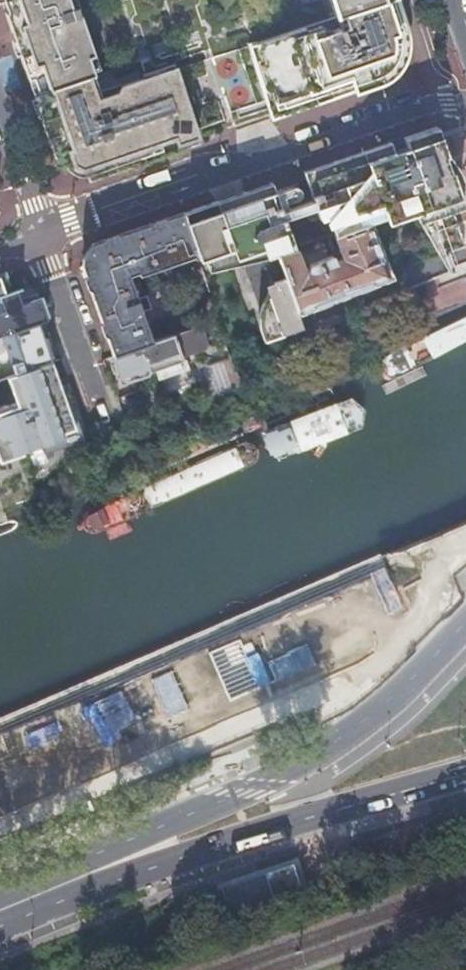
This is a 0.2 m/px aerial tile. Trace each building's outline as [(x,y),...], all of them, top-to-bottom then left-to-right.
[(75,8),(72,0),(1,0),(11,29),(15,40),(27,37),(30,48),(19,53),(27,76),(33,94),(93,74),(92,70),(87,56),(93,53),(92,52),(77,8),(77,6),(75,8)] [(334,16),(303,25),(248,43),(263,91),(406,40),(405,32),(395,0),(382,0),(334,16)] [(334,16),(382,0),(329,0),(334,16)] [(17,46),(19,53),(30,48),(27,37),(15,40),(17,46)] [(406,40),(263,91),(266,101),(265,102),(269,113),(271,119),(362,88),(381,81),(392,72),(399,65),(405,53),(406,44),(406,40)] [(95,53),(87,56),(92,70),(99,68),(95,53)] [(127,63),(133,80),(143,77),(141,73),(144,72),(139,59),(127,63)] [(141,73),(143,77),(174,66),(175,66),(173,62),(144,72),(141,73)] [(93,74),(99,92),(133,80),(127,63),(93,74)] [(139,164),(159,157),(192,145),(200,143),(197,136),(182,89),(174,66),(143,77),(133,80),(99,92),(95,93),(89,76),(93,74),(33,94),(35,99),(41,97),(47,115),(41,117),(58,165),(65,163),(66,165),(67,168),(72,171),(72,172),(75,174),(78,174),(79,173),(83,174),(87,174),(89,181),(112,173),(117,171),(116,171),(116,170),(116,169),(116,168),(117,168),(117,167),(117,166),(118,166),(118,165),(119,165),(119,164),(120,164),(132,160),(133,160),(134,160),(135,160),(136,160),(136,161),(137,161),(138,161),(138,162),(139,163),(139,164)] [(95,93),(99,92),(93,74),(89,76),(95,93)] [(38,108),(41,117),(47,115),(41,97),(35,99),(38,108)] [(250,120),(269,113),(265,102),(231,113),(235,125),(250,120)] [(449,200),(449,199),(459,196),(456,187),(448,163),(446,163),(443,155),(445,154),(436,126),(403,137),(406,146),(393,150),(390,141),(373,147),(311,168),(311,169),(303,172),(306,180),(312,199),(281,210),(275,191),(271,183),(254,189),(253,189),(244,192),(221,200),(218,201),(217,201),(214,202),(213,202),(182,213),(197,255),(198,260),(204,257),(218,252),(222,261),(222,262),(236,257),(244,254),(262,248),(265,256),(276,252),(294,247),(284,218),(316,207),(319,218),(327,215),(333,234),(367,222),(411,206),(438,255),(448,251),(463,245),(449,200)] [(117,171),(139,164),(139,163),(138,162),(138,161),(137,161),(136,161),(136,160),(135,160),(134,160),(133,160),(132,160),(120,164),(119,164),(119,165),(118,165),(118,166),(117,166),(117,167),(117,168),(116,168),(116,169),(116,170),(116,171),(117,171)] [(65,163),(58,165),(72,172),(72,171),(67,168),(66,165),(65,163)] [(197,255),(182,213),(136,229),(94,243),(82,266),(114,355),(142,345),(154,341),(144,313),(152,310),(147,296),(139,299),(136,291),(139,290),(137,286),(135,286),(131,276),(140,272),(141,274),(155,269),(157,273),(173,268),(172,264),(197,255)] [(276,252),(285,277),(297,309),(342,292),(387,274),(367,222),(333,234),(342,257),(334,261),(331,255),(309,263),(307,271),(303,272),(294,247),(276,252)] [(246,261),(265,256),(262,248),(244,254),(246,261)] [(448,251),(438,255),(449,274),(455,271),(448,251)] [(207,266),(222,261),(218,252),(204,257),(207,266)] [(5,274),(0,276),(0,337),(39,323),(48,320),(39,294),(21,300),(14,302),(11,293),(18,291),(23,289),(22,287),(11,291),(5,274)] [(297,309),(285,277),(284,277),(273,281),(274,284),(272,285),(270,287),(268,290),(268,291),(266,294),(265,296),(264,298),(263,300),(262,302),(261,304),(260,307),(259,310),(258,312),(258,315),(258,317),(258,320),(258,322),(258,325),(259,327),(259,329),(260,332),(261,334),(262,336),(263,340),(297,328),(296,327),(295,322),(290,308),(295,307),(296,310),(297,309)] [(18,291),(11,293),(14,302),(21,300),(18,291)] [(185,330),(201,325),(198,315),(182,321),(185,330)] [(45,341),(39,323),(0,337),(0,356),(45,341)] [(202,324),(201,325),(185,330),(154,341),(142,345),(144,351),(117,360),(122,378),(127,379),(114,384),(118,398),(156,385),(151,370),(159,367),(183,359),(186,368),(187,370),(196,367),(207,400),(242,388),(236,369),(231,357),(228,349),(209,356),(205,346),(208,341),(202,324)] [(183,359),(159,367),(163,377),(186,368),(183,359)] [(8,377),(4,366),(0,368),(0,380),(8,377)] [(57,371),(19,385),(31,420),(48,414),(53,412),(69,407),(57,371)]
